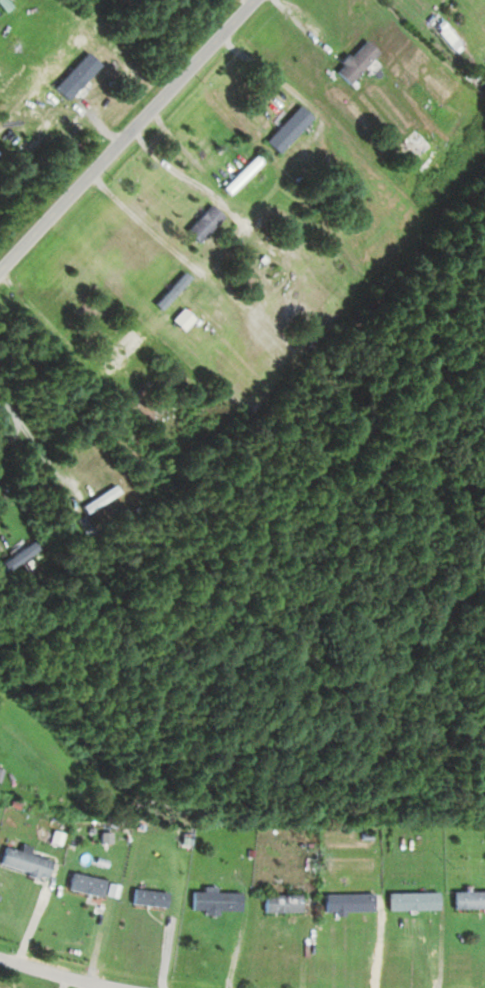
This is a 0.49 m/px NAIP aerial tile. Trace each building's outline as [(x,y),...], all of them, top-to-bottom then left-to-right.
[(334,71),(350,84),(378,51),(363,38),(334,71)] [(279,152),(313,117),(300,105),(266,139),(279,152)] [(264,161),(257,154),(223,187),(230,194),(264,161)] [(200,242),(224,216),(210,203),(186,229),(200,242)] [(190,277),(184,271),(156,302),(162,308),(190,277)] [(183,329),(194,319),(184,308),(173,318),(183,329)] [(111,373),(145,340),(132,326),(98,360),(111,373)] [(30,555),(39,549),(33,540),(0,563),(0,574),(1,575),(16,565),(21,573),(36,563),(30,555)] [(3,847),(0,860),(0,866),(48,877),(52,859),(3,847)] [(102,897),(106,879),(72,872),(68,889),(102,897)] [(132,904),(167,907),(168,891),(133,888),(132,904)] [(454,908),(484,908),(484,890),(454,890),(454,908)] [(193,910),(242,910),(242,891),(193,891),(193,910)] [(439,909),(439,891),(389,891),(389,909),(439,909)] [(375,911),(375,892),(324,892),(324,911),(375,911)] [(301,911),(301,894),(265,894),(265,911),(301,911)]
